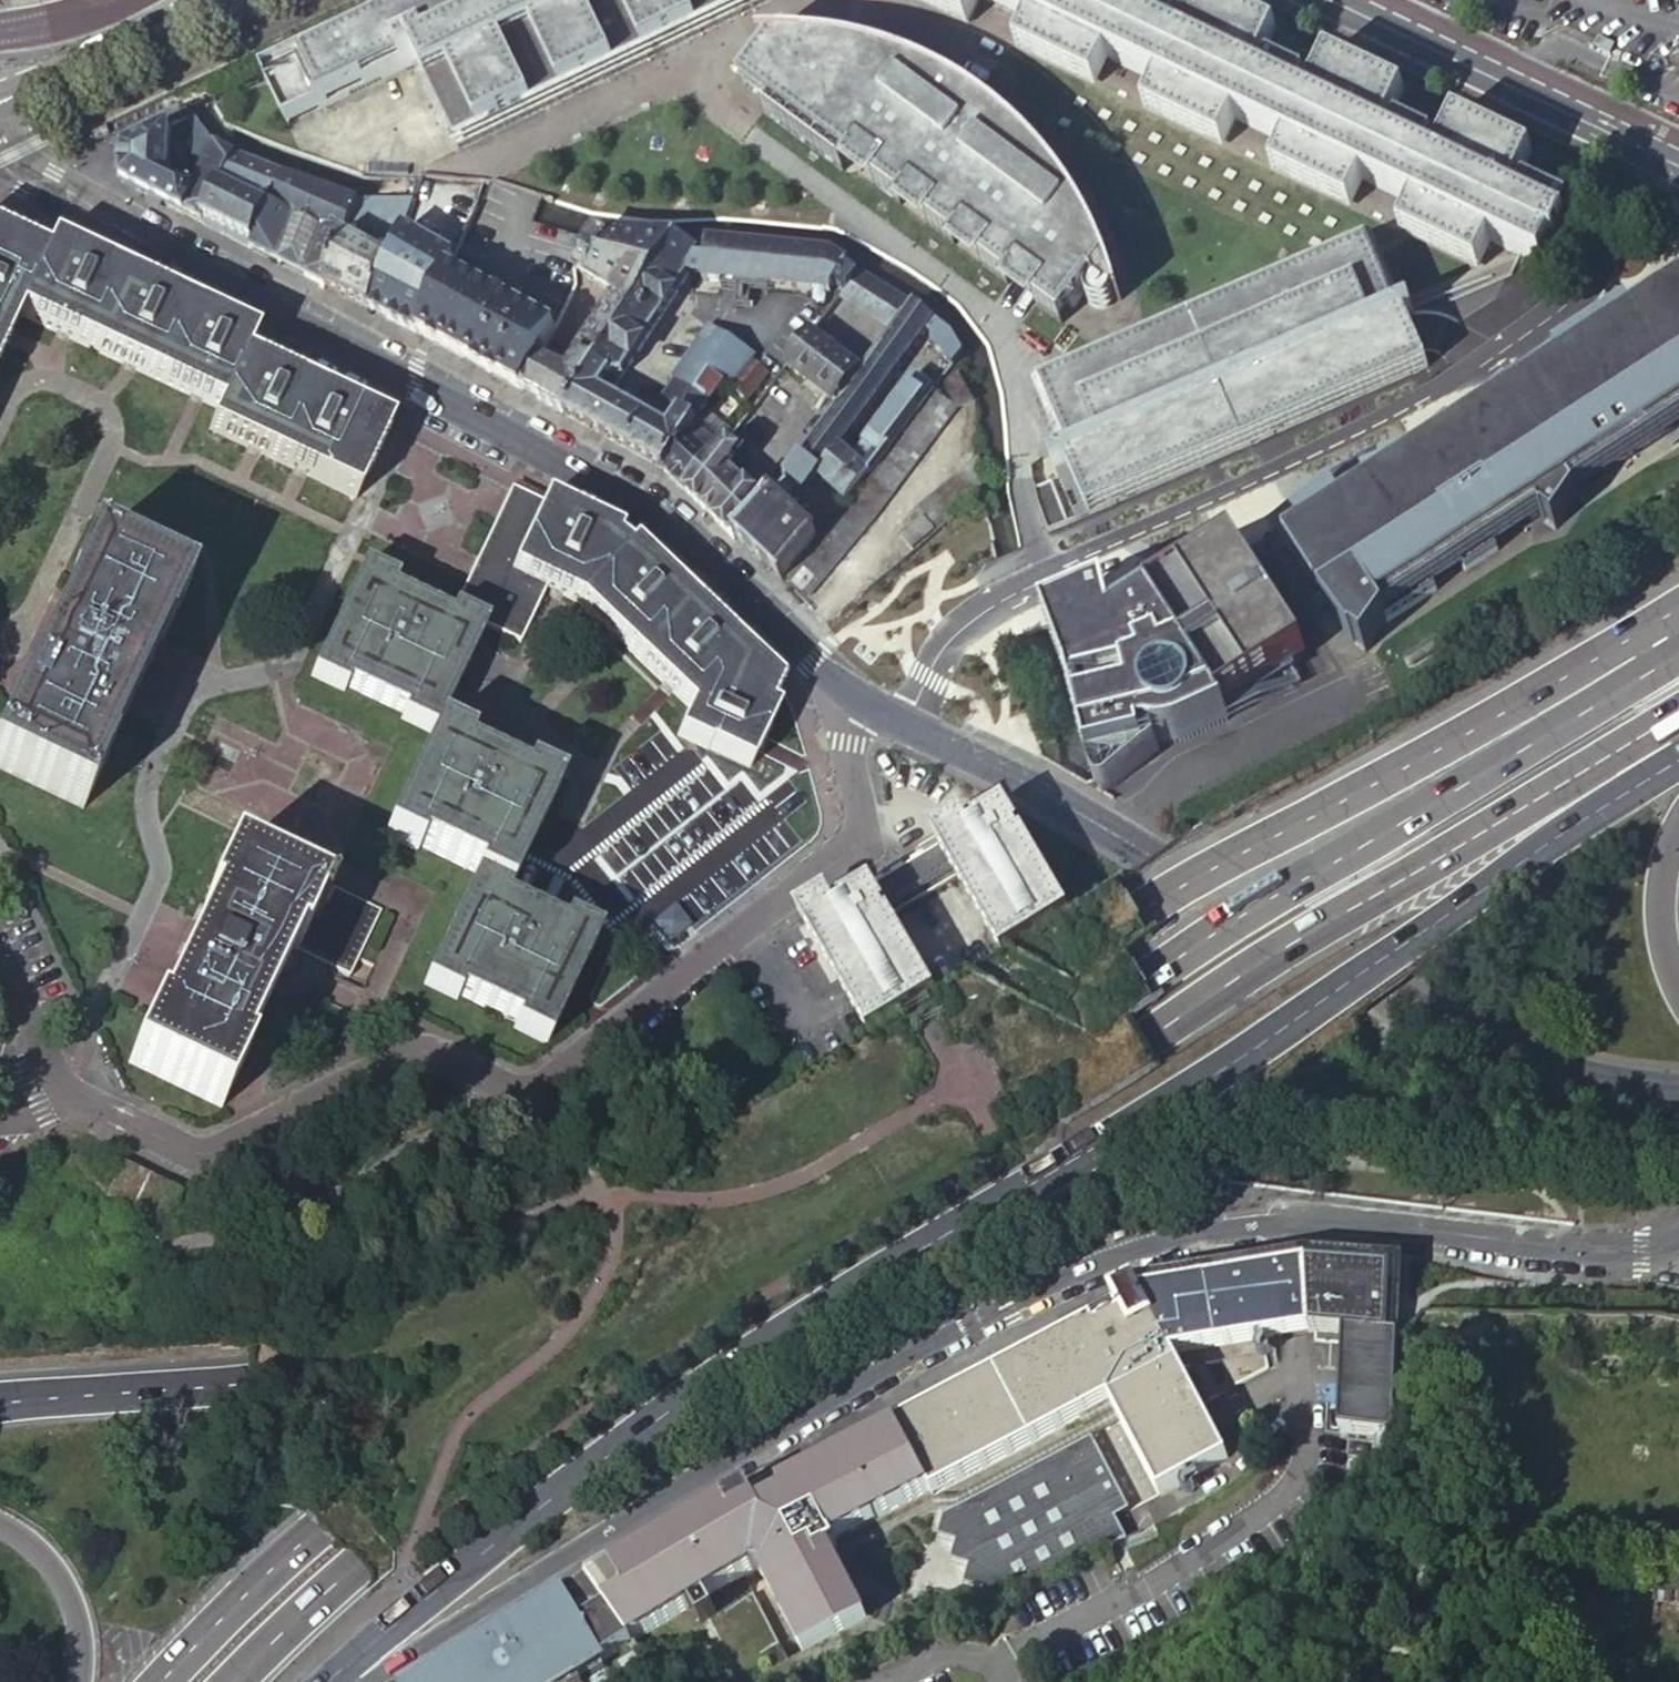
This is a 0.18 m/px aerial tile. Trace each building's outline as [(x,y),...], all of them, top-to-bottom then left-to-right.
[(351,40),(301,63),(275,76),(268,79),(290,124),(421,60),(463,149),(772,0),(434,0),(351,40)] [(970,27),(982,0),(915,0),(970,27)] [(1456,119),(1433,167),(1426,164),(1434,146),(1399,128),(1390,146),(1383,143),(1407,96),(1328,58),(1305,105),(1299,103),(1307,84),(1271,67),(1262,84),(1256,82),(1274,43),(1279,34),(1209,0),(1200,0),(1178,44),(1171,41),(1179,23),(1143,6),(1135,24),(1127,21),(1138,0),(984,0),(1032,23),(1110,61),(1160,85),(1238,122),(1287,147),(1365,184),(1415,209),(1493,247),(1529,263),(1541,269),(1552,248),(1563,225),(1569,211),(1527,190),(1518,208),(1511,205),(1534,157),(1456,119)] [(1200,0),(1138,0),(1127,21),(1135,24),(1143,6),(1179,23),(1171,41),(1178,44),(1200,0)] [(1110,61),(1032,23),(1019,50),(1097,89),(1110,61)] [(755,69),(759,72),(783,89),(772,104),(853,165),(863,151),(1076,310),(1107,265),(1095,237),(1079,205),(1062,177),(1040,153),(1022,135),(996,113),(978,101),(961,90),(944,80),(922,70),(892,58),(866,51),(840,47),(817,44),(794,43),(773,44),(755,69)] [(1305,105),(1328,58),(1314,51),(1310,60),(1274,43),(1256,82),(1262,84),(1271,67),(1307,84),(1299,103),(1305,105)] [(1238,122),(1160,85),(1147,112),(1225,150),(1238,122)] [(1456,119),(1432,108),(1407,96),(1383,143),(1390,146),(1399,128),(1434,146),(1426,164),(1433,167),(1456,119)] [(213,145),(191,117),(189,118),(192,123),(199,131),(196,138),(194,141),(191,142),(188,142),(190,164),(191,173),(192,179),(187,191),(190,192),(213,145)] [(192,123),(189,118),(175,125),(174,141),(188,142),(191,142),(194,141),(196,138),(199,131),(192,123)] [(174,141),(175,125),(125,148),(123,183),(146,194),(182,212),(190,192),(187,191),(192,179),(191,173),(190,164),(188,142),(174,141)] [(237,157),(213,145),(190,192),(182,212),(192,218),(201,223),(237,157)] [(1365,184),(1287,147),(1275,174),(1352,212),(1365,184)] [(283,175),(237,157),(201,223),(227,236),(250,248),(283,175)] [(1584,181),(1534,157),(1511,205),(1518,208),(1527,190),(1569,211),(1584,181)] [(343,239),(359,201),(283,175),(250,248),(272,259),(324,285),(343,239)] [(384,201),(373,202),(359,201),(343,239),(391,260),(396,245),(387,239),(391,227),(395,228),(405,201),(392,201),(393,198),(386,196),(384,201)] [(396,245),(411,201),(409,201),(405,201),(395,228),(391,227),(387,239),(396,245)] [(1481,273),(1493,247),(1415,209),(1403,236),(1481,273)] [(0,234),(0,354),(19,314),(218,408),(244,356),(254,337),(52,241),(45,254),(0,234)] [(602,235),(594,234),(575,270),(578,272),(613,293),(575,349),(581,354),(567,373),(550,362),(539,356),(522,390),(532,396),(550,406),(563,413),(678,239),(611,238),(602,235)] [(372,310),(391,260),(343,239),(324,285),(341,294),(357,302),(372,310)] [(701,254),(678,239),(563,413),(626,449),(648,418),(609,396),(686,277),(701,254)] [(724,243),(706,241),(705,255),(702,278),(705,279),(768,286),(830,292),(831,288),(834,284),(848,264),(830,253),(773,247),(724,243)] [(1044,387),(1073,455),(1112,438),(1107,427),(1093,433),(1082,408),(1358,288),(1370,312),(1354,319),(1359,330),(1399,312),(1371,247),(1044,387)] [(705,255),(701,254),(686,277),(696,278),(702,278),(705,255)] [(444,270),(446,267),(427,258),(422,270),(424,272),(418,278),(391,260),(372,310),(393,320),(417,333),(444,270)] [(859,271),(848,264),(834,284),(844,292),(859,271)] [(444,270),(417,333),(437,344),(463,358),(478,366),(508,383),(522,390),(539,356),(555,328),(444,270)] [(889,287),(859,271),(844,292),(840,297),(893,329),(913,301),(889,287)] [(768,286),(705,279),(704,285),(721,287),(719,304),(749,307),(750,291),(767,292),(768,286)] [(1088,514),(1430,366),(1413,328),(1408,317),(1415,314),(1412,306),(1399,312),(1359,330),(1354,319),(1370,312),(1358,288),(1082,408),(1093,433),(1107,427),(1112,438),(1073,455),(1052,464),(1054,470),(1066,465),(1088,514)] [(1285,538),(1299,560),(1298,560),(1322,599),(1326,596),(1332,606),(1327,613),(1347,643),(1359,652),(1380,622),(1380,623),(1431,591),(1418,559),(1442,544),(1460,573),(1493,552),(1485,516),(1515,497),(1530,520),(1538,515),(1541,520),(1553,530),(1575,498),(1572,494),(1678,426),(1678,291),(1637,317),(1623,295),(1549,342),(1562,364),(1516,393),(1285,538)] [(860,373),(837,405),(781,479),(762,505),(736,537),(781,582),(785,577),(817,536),(781,503),(794,487),(804,495),(817,477),(845,500),(932,389),(961,351),(954,338),(952,334),(947,331),(932,318),(913,301),(893,329),(860,373)] [(738,347),(707,327),(673,377),(694,391),(707,408),(712,401),(725,384),(746,402),(768,373),(751,360),(738,347)] [(860,373),(811,335),(786,366),(837,405),(860,373)] [(389,426),(244,356),(218,408),(209,428),(356,497),(389,426)] [(1271,516),(1284,538),(1285,538),(1516,393),(1500,370),(1447,416),(1444,410),(1392,453),(1388,446),(1337,489),(1325,472),(1271,516)] [(943,381),(956,408),(972,400),(960,373),(943,381)] [(956,408),(932,389),(845,500),(817,536),(785,577),(809,595),(865,527),(879,511),(892,495),(916,463),(935,437),(956,408)] [(648,418),(626,449),(663,469),(705,411),(707,408),(694,391),(669,429),(648,418)] [(705,411),(663,469),(686,493),(729,440),(733,434),(705,411)] [(738,439),(733,434),(729,440),(734,444),(738,439)] [(729,440),(686,493),(735,540),(736,537),(762,505),(742,484),(731,473),(745,455),(734,444),(729,440)] [(967,510),(983,498),(982,492),(981,478),(980,464),(979,457),(916,508),(923,517),(900,535),(912,549),(934,530),(938,533),(952,521),(967,510)] [(542,503),(510,487),(452,609),(484,624),(506,635),(532,580),(510,569),(542,503)] [(544,498),(542,503),(510,569),(532,580),(545,585),(566,595),(618,544),(608,535),(611,530),(544,498)] [(620,534),(611,530),(608,535),(618,544),(566,595),(579,601),(689,707),(678,733),(749,767),(776,710),(768,707),(779,684),(632,544),(627,547),(617,539),(620,534)] [(1136,734),(1146,732),(1149,733),(1152,734),(1155,735),(1158,736),(1161,737),(1165,737),(1168,737),(1171,737),(1174,736),(1178,735),(1181,734),(1183,732),(1220,716),(1214,706),(1283,662),(1285,667),(1296,660),(1299,651),(1247,564),(1240,568),(1227,547),(1235,543),(1231,538),(1137,581),(1140,585),(1111,598),(1108,592),(1065,611),(1067,617),(1062,657),(1074,690),(1081,714),(1086,737),(1088,744),(1092,764),(1139,749),(1136,734)] [(66,592),(71,595),(16,715),(11,712),(8,711),(0,729),(0,768),(82,808),(106,758),(104,756),(99,753),(155,635),(160,638),(163,638),(186,589),(87,542),(64,591),(66,592)] [(484,624),(452,609),(448,617),(391,589),(394,582),(363,566),(311,674),(343,689),(346,684),(403,712),(401,716),(433,731),(385,834),(416,849),(419,843),(476,871),(424,983),(455,998),(458,993),(516,1021),(514,1025),(547,1041),(596,934),(565,919),(561,927),(503,898),(557,786),(523,770),(520,778),(463,750),(467,742),(436,727),(484,624)] [(545,585),(532,580),(506,635),(519,642),(545,585)] [(71,595),(66,592),(11,712),(16,715),(71,595)] [(104,756),(160,638),(155,635),(99,753),(104,756)] [(1139,749),(1092,764),(1089,764),(1097,784),(1098,785),(1101,786),(1102,786),(1103,785),(1104,785),(1105,784),(1141,758),(1139,749)] [(1005,948),(1068,910),(1068,909),(1007,808),(973,828),(967,817),(938,834),(944,845),(961,875),(984,914),(1005,948)] [(961,875),(944,845),(872,886),(891,915),(961,875)] [(325,902),(228,854),(204,903),(208,906),(157,1015),(152,1013),(130,1062),(220,1106),(244,1058),(239,1055),(292,946),(349,974),(380,909),(332,886),(325,902)] [(891,915),(872,886),(844,905),(833,890),(800,913),(850,995),(867,1024),(937,982),(916,951),(891,915)] [(182,1187),(123,1159),(105,1195),(164,1224),(182,1187)] [(1306,1327),(1305,1254),(1281,1257),(1271,1259),(1281,1332),(1292,1330),(1306,1327)] [(1398,1350),(1400,1305),(1402,1258),(1305,1254),(1306,1327),(1307,1328),(1309,1329),(1343,1331),(1339,1428),(1395,1431),(1398,1350)] [(1281,1332),(1271,1259),(1270,1258),(1190,1272),(1137,1282),(1109,1295),(1115,1308),(1117,1314),(1094,1325),(1092,1320),(1087,1323),(984,1376),(894,1425),(927,1488),(930,1492),(1075,1417),(1108,1399),(1120,1424),(1157,1491),(1224,1454),(1180,1368),(1192,1365),(1207,1362),(1224,1359),(1267,1350),(1273,1349),(1272,1333),(1281,1332)] [(1115,1308),(1109,1295),(1085,1307),(1092,1320),(1115,1308)] [(1115,1308),(1092,1320),(1094,1325),(1117,1314),(1115,1308)] [(1269,1356),(1267,1350),(1224,1359),(1236,1379),(1270,1362),(1269,1356)] [(1219,1389),(1207,1362),(1192,1365),(1193,1372),(1206,1396),(1219,1389)] [(1092,1439),(1120,1424),(1108,1399),(1075,1417),(1084,1433),(968,1493),(973,1501),(1092,1439)] [(751,1499),(745,1490),(722,1502),(628,1559),(669,1624),(758,1570),(801,1648),(862,1616),(827,1549),(833,1545),(830,1539),(927,1488),(894,1425),(780,1485),(784,1492),(758,1506),(754,1498),(751,1499)] [(962,1583),(969,1584),(978,1586),(986,1601),(1086,1548),(1078,1533),(1113,1514),(1128,1506),(1092,1439),(973,1501),(945,1516),(937,1538),(956,1542),(948,1561),(968,1565),(962,1583)] [(774,1475),(749,1488),(754,1498),(780,1485),(774,1475)] [(784,1492),(780,1485),(754,1498),(758,1506),(784,1492)] [(749,1488),(745,1490),(751,1499),(754,1498),(749,1488)] [(1124,1535),(1113,1514),(1078,1533),(1086,1548),(1089,1554),(1124,1535)] [(628,1559),(589,1583),(633,1646),(669,1624),(628,1559)] [(589,1583),(430,1681),(591,1681),(638,1653),(633,1646),(589,1583)]
